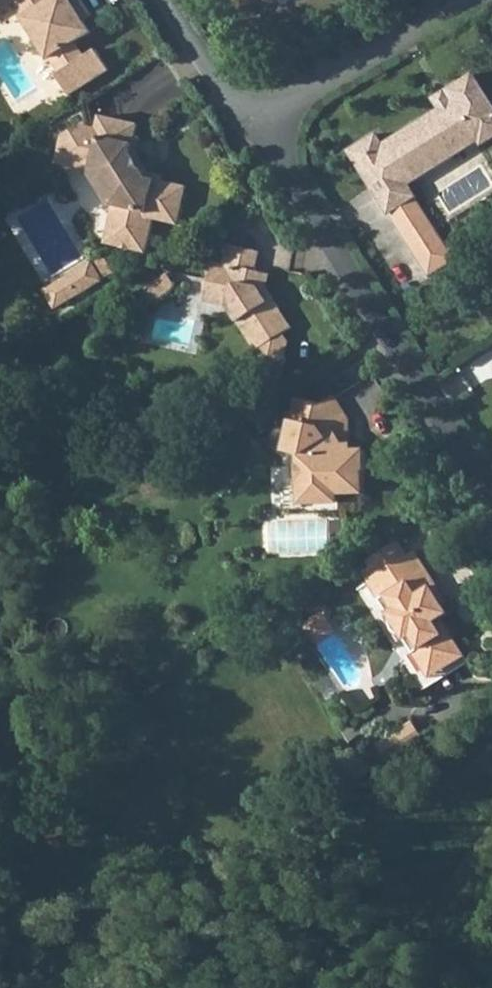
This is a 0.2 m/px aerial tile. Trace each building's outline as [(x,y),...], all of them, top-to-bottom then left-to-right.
[(2,14),(15,5),(24,20),(23,21),(49,62),(50,61),(57,72),(59,75),(54,77),(67,97),(105,73),(102,67),(93,53),(83,59),(73,44),(89,34),(68,0),(55,0),(53,1),(52,0),(0,0),(0,10),(2,14)] [(438,112),(383,145),(377,135),(347,153),(388,217),(415,199),(407,187),(478,143),(471,132),(491,119),(491,107),(472,75),(444,92),(451,103),(438,112)] [(444,92),(431,101),(438,112),(451,103),(444,92)] [(62,139),(60,147),(66,155),(76,157),(84,170),(93,173),(100,174),(115,198),(113,207),(116,210),(112,226),(108,226),(105,243),(146,252),(153,219),(178,224),(182,205),(175,204),(179,185),(147,177),(132,153),(138,125),(99,117),(96,129),(81,125),(62,139)] [(471,132),(478,143),(481,147),(491,140),(491,119),(471,132)] [(60,147),(57,164),(84,170),(76,157),(66,155),(60,147)] [(100,174),(93,173),(92,179),(109,205),(113,207),(115,198),(100,174)] [(179,185),(175,204),(182,205),(186,187),(179,185)] [(415,199),(388,217),(405,244),(432,227),(415,199)] [(432,227),(405,244),(428,280),(455,263),(432,227)] [(253,281),(256,271),(260,253),(230,246),(225,266),(214,263),(205,302),(217,304),(227,307),(249,340),(256,352),(252,370),(282,376),(289,343),(283,335),(291,330),(267,290),(258,289),(253,281)] [(40,283),(56,309),(107,277),(91,252),(40,283)] [(271,274),(256,271),(253,281),(258,289),(267,290),(271,274)] [(171,273),(146,290),(155,303),(180,286),(171,273)] [(287,442),(293,453),(299,454),(301,503),(337,502),(336,493),(361,493),(361,473),(363,470),(362,451),(349,452),(348,446),(334,423),(346,416),(334,398),(321,406),(295,401),(287,442)] [(366,583),(380,604),(387,599),(430,669),(459,652),(439,620),(447,616),(441,606),(429,589),(435,585),(414,551),(366,583)] [(435,585),(429,589),(441,606),(446,603),(435,585)] [(387,599),(380,604),(428,680),(463,658),(459,652),(430,669),(387,599)] [(326,620),(309,630),(319,647),(336,637),(326,620)] [(393,765),(430,745),(417,720),(380,740),(393,765)]
